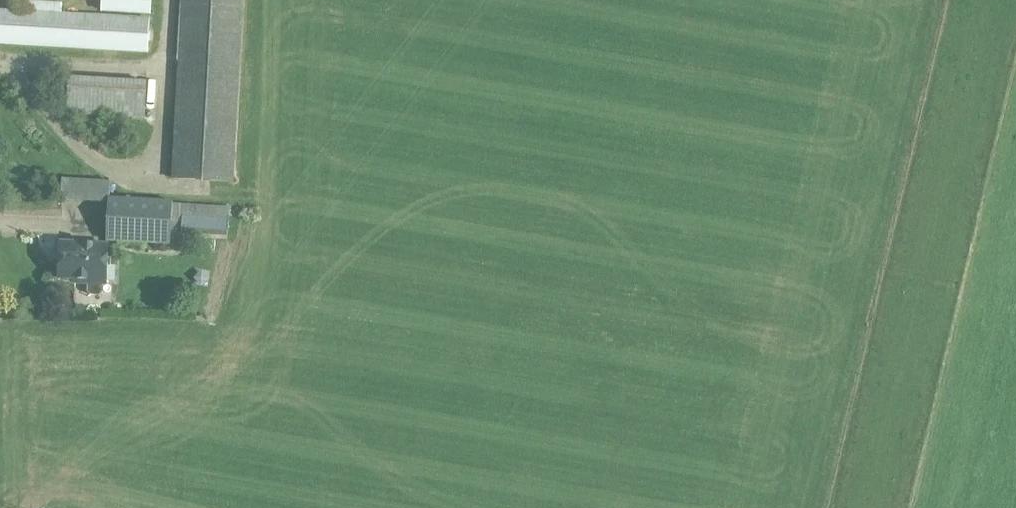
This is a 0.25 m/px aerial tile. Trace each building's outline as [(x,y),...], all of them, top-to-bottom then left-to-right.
[(62,14),(63,3),(14,0),(13,0),(12,11),(62,14)] [(102,13),(151,16),(152,0),(103,0),(102,13)] [(172,180),(235,182),(244,0),(182,0),(172,180)] [(12,11),(0,10),(0,45),(148,53),(150,19),(62,14),(12,11)] [(70,78),(67,116),(146,119),(148,81),(70,78)] [(169,245),(170,242),(181,243),(182,221),(182,218),(230,221),(230,207),(201,205),(172,204),(173,201),(110,197),(110,202),(107,241),(169,245)] [(75,278),(75,282),(89,283),(88,292),(91,295),(99,296),(103,291),(104,284),(106,284),(108,245),(61,243),(60,277),(75,278)]
